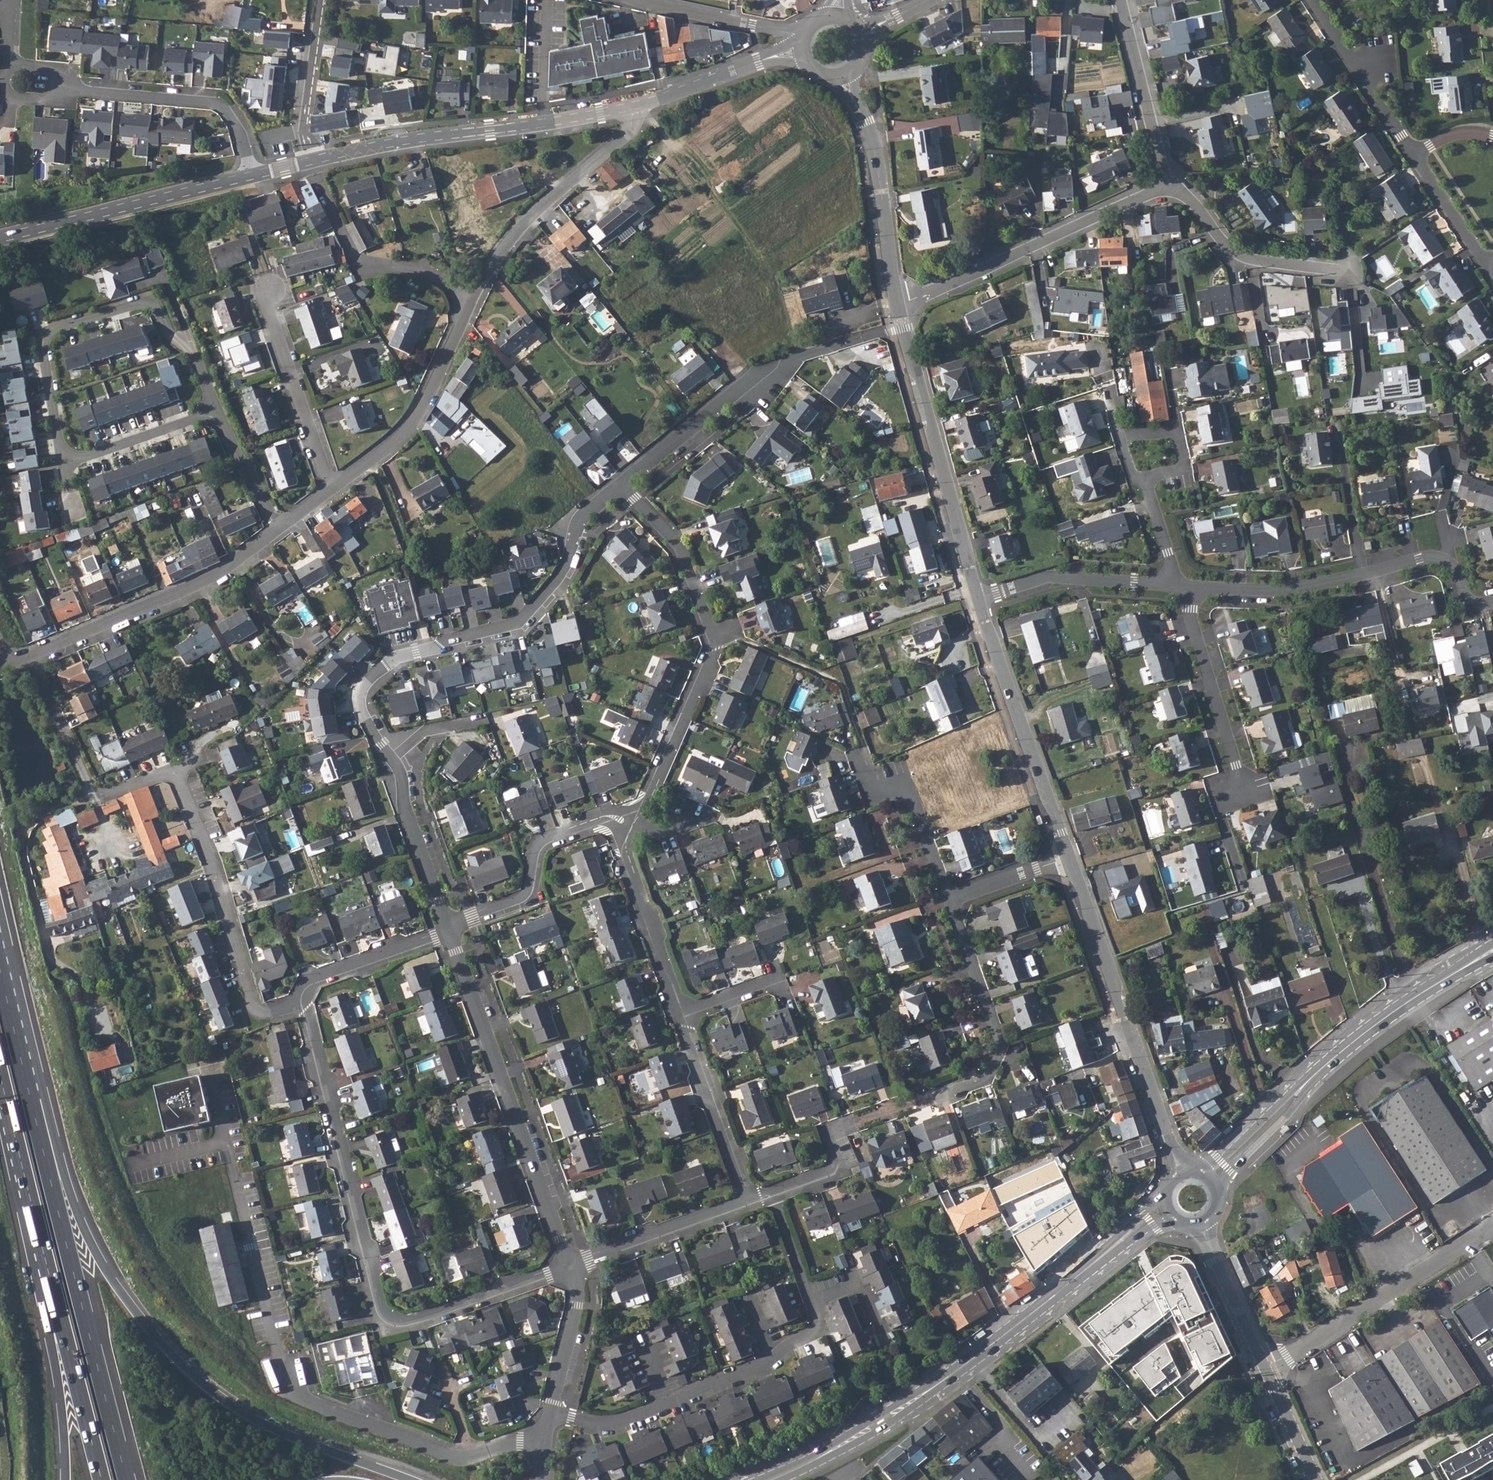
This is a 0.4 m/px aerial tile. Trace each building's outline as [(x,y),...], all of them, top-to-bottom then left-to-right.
[(41,11),(51,11),(51,0),(41,0),(41,11)] [(379,12),(395,13),(395,5),(418,6),(419,0),(379,0),(379,4),(379,12)] [(426,12),(435,12),(435,8),(459,8),(459,0),(427,0),(426,12)] [(481,22),(512,22),(513,0),(481,0),(481,22)] [(1157,30),(1224,15),(1221,0),(1151,0),(1157,30)] [(1259,13),(1278,0),(1277,0),(1250,0),(1259,13)] [(1433,11),(1445,10),(1445,12),(1456,12),(1455,0),(1432,0),(1433,11)] [(224,17),(222,26),(237,27),(239,17),(242,6),(234,5),(232,17),(224,17)] [(242,6),(239,17),(250,18),(251,8),(242,6)] [(1284,7),(1266,19),(1281,41),(1279,43),(1285,52),(1306,38),(1301,28),(1299,29),(1284,7)] [(934,45),(935,47),(955,36),(962,33),(962,13),(956,16),(955,13),(945,18),(925,28),(926,31),(922,33),(920,39),(923,44),(930,47),(934,45)] [(550,50),(549,85),(652,65),(644,30),(609,38),(604,15),(597,17),(597,14),(579,18),(584,42),(550,50)] [(1073,14),(1072,34),(1080,35),(1080,40),(1102,42),(1104,19),(1082,17),(1082,15),(1073,14)] [(673,18),(659,15),(661,31),(663,42),(666,60),(687,57),(684,42),(677,42),(675,28),(673,18)] [(1036,33),(1032,33),(1032,50),(1033,65),(1033,74),(1047,75),(1045,34),(1061,34),(1062,16),(1051,16),(1037,16),(1036,33)] [(239,17),(237,27),(259,29),(260,19),(250,18),(239,17)] [(982,48),(992,47),(992,42),(1026,41),(1025,18),(991,19),(991,24),(981,25),(982,48)] [(692,40),(684,42),(687,57),(713,53),(709,28),(708,26),(689,24),(689,25),(692,40)] [(689,25),(682,27),(684,42),(692,40),(689,25)] [(1458,25),(1434,28),(1435,38),(1438,38),(1440,62),(1451,61),(1453,63),(1461,62),(1459,45),(1462,44),(1461,34),(1459,34),(1458,25)] [(71,51),(86,52),(88,30),(56,27),(54,49),(64,50),(65,48),(69,49),(71,51)] [(682,27),(675,28),(677,42),(684,42),(682,27)] [(738,32),(709,28),(713,53),(733,50),(734,53),(746,47),(745,44),(740,44),(738,32)] [(267,30),(266,45),(290,47),(291,41),(291,32),(267,30)] [(417,46),(425,46),(426,31),(417,31),(417,46)] [(117,35),(87,32),(86,52),(99,53),(100,53),(100,56),(98,58),(98,66),(114,67),(117,35)] [(363,39),(339,34),(332,72),(349,75),(353,50),(361,51),(363,39)] [(124,42),(122,67),(130,68),(130,66),(144,67),(144,69),(151,70),(153,46),(143,45),(143,46),(132,45),(132,42),(124,42)] [(228,44),(199,42),(198,53),(197,60),(206,61),(206,57),(210,57),(209,75),(225,76),(228,44)] [(377,53),(368,52),(365,72),(396,77),(401,47),(387,45),(385,58),(376,57),(377,53)] [(1158,50),(1160,57),(1162,57),(1174,54),(1173,47),(1158,50)] [(1315,47),(1295,60),(1314,88),(1334,75),(1328,67),(1326,68),(1323,64),(1325,64),(1320,56),(1321,56),(1315,47)] [(190,50),(169,48),(167,69),(175,70),(180,70),(180,72),(188,73),(189,71),(196,71),(197,60),(198,53),(190,53),(190,50)] [(1032,50),(1024,51),(1025,74),(1033,74),(1033,65),(1032,50)] [(1174,54),(1162,57),(1165,70),(1181,67),(1178,53),(1174,54)] [(1208,55),(1186,60),(1190,77),(1188,79),(1189,86),(1196,91),(1202,90),(1205,86),(1218,83),(1214,67),(1211,66),(1208,55)] [(270,63),(269,79),(289,81),(291,68),(291,65),(290,65),(291,57),(276,56),(276,63),(270,63)] [(947,63),(921,67),(922,75),(921,75),(925,104),(926,105),(947,102),(943,73),(949,72),(947,63)] [(507,72),(480,72),(480,93),(491,93),(491,98),(508,98),(508,79),(516,79),(516,65),(508,65),(507,72)] [(1051,75),(1047,75),(1033,74),(1030,127),(1047,128),(1046,134),(1067,136),(1068,113),(1049,111),(1051,75)] [(1466,74),(1445,77),(1446,86),(1448,86),(1449,100),(1447,102),(1448,111),(1451,113),(1470,111),(1469,101),(1468,93),(1471,93),(1470,84),(1467,84),(1466,74)] [(289,81),(269,79),(251,77),(249,88),(256,89),(255,96),(268,98),(267,108),(282,110),(282,108),(286,108),(288,94),(286,94),(287,89),(288,90),(289,86),(289,81)] [(437,81),(437,97),(445,97),(445,99),(450,99),(450,104),(460,104),(460,98),(469,98),(469,83),(460,82),(460,79),(451,79),(451,82),(437,81)] [(350,84),(329,81),(326,102),(326,113),(342,110),(341,100),(347,101),(350,84)] [(1106,87),(1107,95),(1122,92),(1120,85),(1106,87)] [(385,115),(411,111),(407,89),(383,93),(382,88),(367,91),(369,105),(383,102),(385,115)] [(1122,92),(1107,95),(1109,109),(1134,105),(1131,91),(1122,92)] [(1269,93),(1256,95),(1259,106),(1260,110),(1272,108),(1269,93)] [(1256,95),(1239,97),(1242,110),(1259,106),(1256,95)] [(1357,117),(1353,109),(1354,106),(1351,101),(1349,102),(1345,96),(1326,109),(1332,118),(1334,117),(1337,123),(1336,127),(1341,135),(1345,136),(1362,124),(1357,117)] [(342,110),(326,113),(312,116),(311,132),(349,125),(346,110),(342,110)] [(93,157),(114,159),(116,143),(108,142),(109,135),(116,135),(118,113),(103,112),(103,114),(99,114),(97,112),(88,111),(86,133),(95,134),(93,157)] [(1206,129),(1199,131),(1201,140),(1204,139),(1205,145),(1204,146),(1207,156),(1217,154),(1218,156),(1228,154),(1221,125),(1224,125),(1222,113),(1203,118),(1206,129)] [(977,128),(977,122),(972,123),(971,114),(960,114),(961,129),(977,128)] [(144,117),(127,115),(125,136),(153,139),(155,123),(155,116),(144,115),(144,117)] [(1117,118),(1108,118),(1109,127),(1118,127),(1117,118)] [(59,121),(40,119),(39,149),(52,150),(59,151),(58,164),(69,165),(73,122),(62,121),(61,122),(59,122),(59,121)] [(164,124),(155,123),(153,139),(153,144),(163,145),(163,142),(196,144),(196,142),(199,139),(200,133),(197,130),(197,122),(197,120),(184,119),(184,121),(164,120),(164,124)] [(938,126),(915,129),(920,170),(940,167),(936,136),(939,135),(938,126)] [(1370,130),(1352,142),(1374,175),(1392,163),(1370,130)] [(18,144),(9,143),(9,148),(0,147),(0,176),(8,177),(9,163),(17,163),(18,144)] [(1112,155),(1087,166),(1093,181),(1099,184),(1106,181),(1105,179),(1120,173),(1119,171),(1130,167),(1122,149),(1111,154),(1112,155)] [(59,151),(52,150),(51,163),(58,164),(59,151)] [(614,157),(596,173),(611,190),(628,175),(614,157)] [(517,167),(465,187),(475,212),(527,193),(517,167)] [(436,188),(430,168),(421,171),(420,168),(410,171),(410,174),(395,178),(401,198),(402,198),(404,199),(406,200),(412,199),(414,196),(413,195),(436,188)] [(1410,189),(1403,178),(1402,180),(1397,172),(1368,191),(1374,199),(1382,194),(1397,217),(1405,212),(1409,213),(1418,207),(1407,190),(1410,189)] [(372,177),(344,185),(350,207),(378,199),(372,177)] [(1021,183),(996,194),(1006,216),(1017,211),(1015,207),(1031,200),(1030,199),(1037,196),(1028,177),(1020,181),(1021,183)] [(1066,202),(1074,201),(1072,177),(1052,178),(1053,196),(1056,198),(1066,197),(1066,202)] [(1258,178),(1237,193),(1256,218),(1253,221),(1260,231),(1279,217),(1273,208),(1279,204),(1272,195),(1266,199),(1261,191),(1265,188),(1258,178)] [(296,181),(286,186),(291,197),(295,204),(304,200),(309,210),(307,211),(310,217),(306,219),(311,230),(316,228),(319,234),(331,228),(312,190),(309,185),(300,189),(296,181)] [(628,199),(619,207),(633,224),(655,207),(637,185),(625,195),(628,199)] [(286,186),(276,191),(281,202),(291,197),(286,186)] [(916,212),(918,221),(920,221),(920,224),(918,224),(922,244),(943,240),(937,207),(935,208),(933,199),(939,198),(937,188),(910,193),(914,212),(916,212)] [(543,218),(540,222),(549,232),(564,219),(561,216),(574,205),(567,197),(543,218)] [(279,203),(247,212),(256,235),(286,226),(279,203)] [(619,207),(589,232),(599,244),(601,242),(604,245),(611,242),(633,224),(619,207)] [(1156,215),(1138,217),(1140,237),(1180,233),(1179,218),(1167,218),(1166,207),(1155,208),(1156,215)] [(1324,207),(1302,209),(1304,234),(1313,233),(1312,228),(1326,227),(1324,207)] [(1422,217),(1397,234),(1403,243),(1407,240),(1423,264),(1442,251),(1432,235),(1430,237),(1427,232),(1423,227),(1427,225),(1422,217)] [(360,219),(346,226),(359,253),(373,246),(360,219)] [(564,219),(549,232),(569,256),(574,262),(580,257),(588,250),(564,219)] [(210,250),(216,268),(230,263),(231,266),(245,261),(245,259),(254,256),(247,236),(238,239),(238,241),(210,250)] [(335,236),(313,241),(319,269),(346,263),(343,250),(331,253),(330,248),(341,246),(335,236)] [(1123,240),(1099,240),(1099,250),(1100,267),(1100,268),(1118,267),(1119,275),(1127,274),(1127,267),(1129,267),(1128,249),(1123,249),(1123,240)] [(302,244),(294,246),(295,256),(283,259),(288,277),(319,269),(313,241),(302,244)] [(1099,250),(1066,253),(1066,269),(1100,267),(1099,250)] [(569,256),(566,259),(615,320),(621,315),(584,271),(589,267),(582,259),(580,257),(574,262),(569,256)] [(108,291),(110,301),(130,295),(127,286),(125,286),(124,281),(129,280),(130,282),(145,277),(144,275),(151,272),(147,258),(140,260),(139,257),(103,268),(110,291),(108,291)] [(1449,257),(1432,268),(1423,274),(1432,288),(1438,284),(1444,292),(1446,291),(1452,301),(1461,295),(1461,293),(1472,286),(1467,277),(1464,279),(1458,271),(1449,257)] [(230,263),(216,268),(218,272),(232,267),(231,266),(230,263)] [(561,268),(537,287),(554,307),(578,288),(561,268)] [(1461,269),(1458,271),(1464,279),(1467,277),(1461,269)] [(823,284),(799,291),(806,315),(830,308),(831,311),(843,308),(834,276),(822,279),(823,284)] [(43,280),(10,292),(18,314),(51,302),(43,280)] [(1386,290),(1390,296),(1404,286),(1400,280),(1386,290)] [(1036,282),(1026,284),(1035,333),(1045,330),(1039,299),(1037,287),(1036,282)] [(1174,313),(1187,311),(1185,294),(1169,296),(1167,283),(1150,285),(1155,323),(1175,320),(1174,313)] [(1266,287),(1268,305),(1279,303),(1280,308),(1296,306),(1297,312),(1311,311),(1309,289),(1291,291),(1291,285),(1266,287)] [(347,286),(334,290),(343,305),(356,300),(347,286)] [(1210,291),(1197,293),(1199,305),(1201,305),(1203,319),(1215,318),(1215,316),(1245,311),(1240,286),(1231,288),(1230,286),(1218,288),(1218,290),(1210,291)] [(1103,293),(1037,287),(1039,299),(1053,300),(1052,311),(1068,312),(1068,310),(1087,312),(1088,299),(1103,300),(1103,293)] [(1140,290),(1133,291),(1134,297),(1135,297),(1136,302),(1147,300),(1145,289),(1140,290)] [(237,297),(217,304),(226,331),(245,325),(238,305),(240,304),(237,297)] [(1458,312),(1465,323),(1464,327),(1468,334),(1473,334),(1480,346),(1488,340),(1491,340),(1492,339),(1492,327),(1487,317),(1482,311),(1485,308),(1478,298),(1458,312)] [(983,308),(966,316),(974,334),(1007,319),(998,299),(982,306),(983,308)] [(1352,350),(1347,300),(1337,302),(1337,306),(1317,308),(1322,354),(1352,350)] [(410,301),(407,309),(423,316),(427,308),(410,301)] [(298,319),(304,335),(306,334),(308,339),(311,349),(331,343),(320,312),(323,311),(321,302),(293,312),(296,320),(298,319)] [(403,316),(389,346),(409,355),(422,325),(421,324),(424,316),(423,316),(407,309),(399,305),(395,313),(403,316)] [(1397,305),(1360,309),(1361,322),(1370,321),(1372,332),(1411,327),(1397,305)] [(1281,315),(1296,313),(1295,307),(1280,309),(1281,315)] [(543,334),(528,315),(522,320),(521,318),(501,335),(502,336),(495,341),(507,356),(534,335),(537,339),(543,334)] [(1189,325),(1155,331),(1157,344),(1191,338),(1189,325)] [(91,342),(73,347),(74,351),(68,353),(63,354),(69,374),(90,368),(90,366),(109,361),(108,358),(127,352),(127,353),(149,346),(142,326),(129,330),(91,342)] [(16,472),(38,468),(36,457),(37,457),(34,440),(33,440),(32,430),(32,429),(28,401),(27,402),(25,391),(26,391),(17,339),(14,330),(2,333),(3,342),(1,342),(2,351),(0,351),(0,381),(0,384),(2,384),(3,395),(2,395),(7,423),(8,423),(10,433),(9,434),(16,472)] [(1259,346),(1257,332),(1247,333),(1249,348),(1252,348),(1259,346)] [(237,336),(218,342),(224,360),(230,358),(234,368),(241,365),(243,373),(260,367),(255,355),(248,357),(247,353),(246,349),(242,350),(237,336)] [(1316,349),(1314,338),(1279,343),(1279,346),(1270,347),(1272,364),(1311,359),(1309,350),(1316,349)] [(998,343),(988,345),(993,359),(1002,356),(1001,350),(998,343)] [(475,348),(444,391),(459,401),(459,400),(489,358),(475,348)] [(333,358),(338,370),(346,367),(348,374),(353,388),(371,382),(361,350),(360,349),(333,358)] [(1037,369),(1038,377),(1051,375),(1051,374),(1058,373),(1058,374),(1069,373),(1068,370),(1088,367),(1086,351),(1066,354),(1066,350),(1025,356),(1027,371),(1037,369)] [(1158,350),(1143,352),(1154,421),(1170,420),(1169,414),(1158,350)] [(1143,352),(1130,354),(1141,422),(1154,421),(1143,352)] [(671,378),(684,394),(705,378),(706,380),(714,374),(699,356),(671,378)] [(968,358),(938,367),(943,386),(947,385),(952,401),(961,399),(962,401),(966,403),(977,400),(979,396),(977,389),(974,387),(970,388),(968,381),(970,377),(968,369),(971,368),(968,358)] [(163,382),(91,408),(98,427),(105,425),(108,423),(109,425),(116,422),(116,421),(122,419),(126,417),(127,419),(134,416),(134,414),(144,411),(145,413),(152,410),(152,408),(158,406),(162,404),(163,406),(179,400),(175,389),(181,386),(179,381),(178,377),(177,377),(173,367),(170,368),(168,360),(156,364),(163,382)] [(831,380),(821,393),(841,408),(861,381),(863,383),(870,374),(852,361),(846,369),(844,368),(833,381),(831,380)] [(1191,365),(1185,366),(1188,379),(1189,385),(1186,386),(1188,396),(1192,398),(1210,395),(1213,390),(1229,387),(1225,364),(1208,367),(1207,362),(1203,363),(1191,365)] [(1380,394),(1350,396),(1352,412),(1382,410),(1381,399),(1422,396),(1420,378),(1408,380),(1407,366),(1382,369),(1383,383),(1379,384),(1380,394)] [(346,367),(338,370),(340,376),(348,374),(346,367)] [(516,368),(510,372),(520,384),(525,380),(516,368)] [(1037,369),(1027,371),(1028,378),(1038,377),(1037,369)] [(578,376),(568,384),(572,390),(582,382),(578,376)] [(1323,392),(1321,382),(1313,383),(1314,393),(1323,392)] [(275,419),(271,406),(273,405),(270,396),(266,397),(263,388),(242,396),(245,405),(248,405),(255,426),(254,426),(258,437),(278,429),(275,419)] [(444,391),(426,422),(444,437),(456,424),(450,418),(458,409),(459,401),(444,391)] [(787,419),(804,432),(825,406),(809,394),(803,401),(802,400),(797,406),(796,406),(791,411),(792,412),(787,419)] [(1316,398),(1317,416),(1327,415),(1326,397),(1316,398)] [(595,429),(588,434),(603,455),(611,450),(606,443),(620,433),(594,398),(585,405),(593,415),(594,414),(599,421),(594,424),(595,429)] [(1087,399),(1058,408),(1063,424),(1067,423),(1071,434),(1076,437),(1079,448),(1101,441),(1097,429),(1095,430),(1090,415),(1092,415),(1087,399)] [(359,402),(341,409),(347,425),(348,425),(352,435),(369,428),(359,402)] [(1221,404),(1196,408),(1198,417),(1196,417),(1201,445),(1223,440),(1221,426),(1226,425),(1221,404)] [(458,409),(450,418),(456,424),(465,414),(458,409)] [(1290,409),(1272,411),(1274,423),(1274,424),(1292,422),(1290,409)] [(978,414),(955,422),(957,428),(956,429),(959,438),(961,437),(965,450),(974,447),(975,450),(985,446),(987,443),(985,437),(981,434),(978,423),(981,422),(978,414)] [(1453,415),(1439,417),(1441,428),(1454,425),(1453,415)] [(507,447),(479,420),(461,438),(469,445),(474,440),(487,452),(482,458),(489,464),(507,447)] [(789,430),(775,420),(768,430),(770,431),(763,441),(759,438),(747,455),(762,466),(773,451),(788,463),(800,448),(784,436),(789,430)] [(588,434),(583,429),(561,447),(578,467),(592,455),(601,467),(609,461),(603,455),(588,434)] [(1325,433),(1304,436),(1310,468),(1330,465),(1328,450),(1329,450),(1328,441),(1327,442),(1325,433)] [(110,496),(212,460),(204,439),(190,444),(191,446),(181,449),(180,448),(173,451),(173,452),(164,456),(163,454),(160,455),(155,457),(156,458),(146,462),(145,460),(143,461),(138,463),(138,465),(129,468),(128,467),(125,468),(120,469),(121,471),(111,474),(110,473),(108,474),(96,478),(97,480),(92,481),(88,483),(96,503),(111,498),(110,496)] [(290,469),(293,468),(294,468),(290,455),(290,454),(287,444),(264,452),(278,491),(283,492),(296,487),(298,483),(295,474),(292,473),(290,469)] [(1436,446),(1417,449),(1421,471),(1409,473),(1413,494),(1414,494),(1417,496),(1422,495),(1424,492),(1425,492),(1425,489),(1431,488),(1432,491),(1443,489),(1441,478),(1445,478),(1443,467),(1440,467),(1436,446)] [(1092,452),(1075,458),(1083,482),(1076,485),(1074,488),(1078,500),(1082,502),(1097,497),(1099,494),(1103,493),(1101,486),(1103,486),(1113,482),(1108,465),(1097,469),(1092,452)] [(685,497),(707,505),(713,490),(728,478),(725,474),(732,468),(720,453),(712,459),(713,460),(702,468),(704,470),(696,477),(693,476),(685,497)] [(1237,459),(1211,464),(1214,481),(1217,480),(1220,494),(1239,490),(1235,468),(1238,467),(1237,459)] [(996,461),(980,466),(983,478),(972,483),(975,493),(976,492),(978,499),(977,499),(981,511),(981,512),(996,507),(995,505),(1003,503),(1005,499),(1004,493),(999,491),(995,476),(1000,474),(996,461)] [(736,472),(732,468),(725,474),(728,478),(736,472)] [(38,472),(20,475),(23,496),(20,496),(26,533),(50,529),(48,521),(47,513),(43,514),(40,501),(39,493),(42,493),(38,472)] [(881,501),(908,494),(902,474),(875,480),(881,501)] [(1458,496),(1467,499),(1468,502),(1478,505),(1477,507),(1492,511),(1492,488),(1487,486),(1487,483),(1473,479),(1474,478),(1464,475),(1458,496)] [(411,492),(423,512),(450,496),(439,476),(411,492)] [(1363,484),(1361,487),(1364,505),(1367,508),(1391,504),(1390,502),(1399,500),(1394,476),(1385,477),(1386,481),(1363,484)] [(210,482),(197,486),(211,519),(218,516),(227,536),(260,521),(254,505),(230,516),(227,511),(221,513),(214,498),(217,496),(210,482)] [(1099,494),(1097,497),(1106,494),(1103,486),(1101,486),(1103,493),(1099,494)] [(318,532),(312,536),(317,545),(325,540),(330,548),(342,540),(337,533),(366,511),(358,499),(316,529),(318,532)] [(882,522),(877,505),(861,510),(865,520),(871,518),(875,531),(884,528),(882,522)] [(737,519),(734,508),(707,518),(711,528),(710,528),(715,542),(717,541),(723,557),(742,550),(738,540),(742,538),(735,520),(737,519)] [(132,509),(126,512),(127,516),(131,524),(137,521),(132,509)] [(99,521),(91,524),(94,533),(109,527),(108,524),(127,516),(126,512),(125,511),(113,516),(106,518),(99,521)] [(1123,513),(1085,525),(1091,545),(1104,540),(1106,542),(1108,542),(1110,542),(1120,539),(1122,537),(1122,535),(1130,532),(1123,513)] [(1314,518),(1302,521),(1303,531),(1305,530),(1307,540),(1319,538),(1320,542),(1329,541),(1328,536),(1337,534),(1333,515),(1324,517),(1323,515),(1314,517),(1314,518)] [(894,518),(882,522),(884,528),(887,538),(899,534),(894,518)] [(1251,534),(1250,534),(1255,557),(1268,555),(1268,551),(1271,550),(1273,552),(1280,551),(1280,555),(1292,552),(1285,518),(1252,524),(1250,526),(1251,534)] [(1071,520),(1057,525),(1062,540),(1076,535),(1071,520)] [(77,529),(55,536),(59,545),(81,537),(81,538),(94,533),(91,524),(78,530),(77,529)] [(1234,527),(1238,548),(1245,546),(1241,525),(1234,527)] [(1200,541),(1197,546),(1198,551),(1203,554),(1219,550),(1220,553),(1238,549),(1238,548),(1234,527),(1233,526),(1198,533),(1200,541)] [(1478,531),(1482,547),(1484,547),(1487,559),(1492,558),(1492,528),(1478,531)] [(312,536),(308,529),(300,534),(312,553),(320,549),(317,545),(312,536)] [(639,575),(655,560),(648,552),(643,556),(632,545),(637,540),(626,529),(614,540),(617,542),(610,548),(619,557),(615,561),(619,565),(619,568),(623,573),(630,573),(634,570),(639,575)] [(517,571),(518,576),(527,574),(526,570),(542,566),(538,548),(526,551),(525,547),(527,546),(524,534),(509,542),(517,571)] [(1009,534),(991,540),(994,553),(996,553),(999,563),(1016,559),(1009,534)] [(890,575),(877,537),(874,536),(859,541),(858,544),(859,550),(850,553),(852,560),(848,561),(850,567),(854,566),(856,573),(874,567),(878,576),(881,575),(882,577),(890,575)] [(49,538),(21,548),(27,562),(43,557),(40,549),(54,543),(52,537),(49,538)] [(181,549),(185,558),(191,556),(192,557),(198,572),(220,562),(209,537),(181,549)] [(848,547),(850,553),(859,550),(858,544),(848,547)] [(938,569),(931,545),(911,552),(918,575),(938,569)] [(0,554),(0,563),(14,559),(12,551),(0,554)] [(760,564),(756,553),(721,566),(726,581),(733,578),(740,576),(741,581),(749,601),(762,596),(755,576),(759,575),(756,565),(760,564)] [(186,559),(178,563),(185,578),(198,572),(192,557),(186,559)] [(319,558),(295,572),(305,589),(329,575),(319,558)] [(129,571),(117,576),(124,592),(148,583),(138,560),(127,564),(129,571)] [(178,563),(161,571),(167,586),(185,578),(178,563)] [(119,594),(110,571),(103,575),(101,573),(83,580),(94,605),(119,594)] [(492,577),(495,589),(497,597),(514,592),(513,590),(521,588),(518,576),(517,571),(492,577)] [(270,585),(261,590),(267,600),(270,598),(274,605),(292,594),(295,598),(303,593),(290,572),(282,577),(281,574),(268,582),(270,585)] [(411,624),(420,622),(410,580),(401,583),(400,580),(377,586),(377,588),(367,590),(372,611),(374,610),(380,635),(412,628),(411,624)] [(268,582),(260,587),(261,590),(270,585),(268,582)] [(445,595),(448,610),(465,606),(465,603),(472,601),(470,592),(469,587),(461,589),(461,586),(444,590),(445,595)] [(487,588),(470,592),(472,601),(474,611),(492,607),(491,605),(498,603),(497,597),(495,589),(488,591),(487,588)] [(916,588),(904,592),(908,604),(920,600),(916,588)] [(657,632),(676,625),(667,600),(666,601),(661,589),(645,595),(649,607),(648,607),(657,632)] [(39,590),(24,597),(31,613),(22,617),(28,632),(46,624),(40,609),(46,607),(45,604),(39,590)] [(73,592),(51,602),(54,610),(59,622),(82,612),(73,592)] [(1423,597),(1418,599),(1401,602),(1405,625),(1415,622),(1415,619),(1438,614),(1433,592),(1424,595),(1423,597)] [(437,595),(420,599),(424,618),(441,614),(441,612),(448,610),(445,595),(437,597),(437,595)] [(774,600),(755,607),(759,615),(756,616),(759,625),(762,624),(766,636),(775,633),(776,634),(785,631),(781,619),(782,616),(780,609),(777,607),(774,600)] [(51,602),(45,604),(46,607),(49,612),(54,610),(51,602)] [(1386,640),(1378,604),(1342,611),(1346,633),(1362,630),(1364,637),(1375,634),(1377,642),(1386,640)] [(1048,632),(1044,619),(1052,617),(1050,610),(1034,615),(1035,622),(1023,626),(1034,664),(1055,657),(1048,632)] [(234,616),(219,625),(230,645),(238,640),(240,643),(259,631),(246,611),(235,618),(234,616)] [(1136,640),(1138,648),(1143,647),(1155,643),(1153,635),(1157,634),(1155,625),(1150,626),(1146,614),(1136,617),(1136,616),(1117,622),(1121,635),(1130,633),(1132,641),(1136,640)] [(581,640),(576,616),(567,618),(568,622),(552,626),(554,637),(557,646),(581,640)] [(942,616),(911,626),(918,646),(934,640),(935,644),(949,640),(942,616)] [(1052,617),(1044,619),(1048,632),(1057,629),(1052,617)] [(1245,620),(1228,625),(1231,636),(1229,637),(1236,661),(1258,653),(1251,630),(1249,631),(1245,620)] [(864,622),(827,634),(831,643),(868,631),(864,622)] [(220,646),(207,624),(195,632),(197,634),(176,648),(186,664),(206,651),(208,653),(220,646)] [(328,632),(333,637),(341,629),(336,624),(328,632)] [(1491,657),(1485,631),(1477,633),(1477,636),(1466,639),(1466,640),(1470,658),(1482,655),(1483,658),(1491,657)] [(343,658),(350,665),(356,659),(358,662),(370,650),(356,635),(338,654),(343,658)] [(557,646),(554,637),(545,639),(548,650),(538,652),(536,646),(527,649),(528,654),(531,665),(538,663),(542,679),(554,676),(551,667),(561,665),(557,646)] [(1454,637),(1434,641),(1439,663),(1439,664),(1453,661),(1457,677),(1474,673),(1470,658),(1466,640),(1458,642),(1458,644),(1456,645),(1454,637)] [(1318,639),(1309,641),(1312,654),(1321,652),(1318,639)] [(844,640),(832,644),(839,662),(851,658),(844,640)] [(1155,643),(1143,647),(1154,683),(1163,680),(1166,681),(1175,679),(1177,676),(1175,670),(1171,669),(1169,663),(1171,662),(1167,653),(1165,653),(1162,641),(1155,643)] [(111,651),(103,655),(111,672),(133,662),(125,645),(111,652),(111,651)] [(737,670),(729,688),(751,697),(769,656),(750,648),(739,671),(737,670)] [(291,650),(281,655),(287,665),(296,659),(291,650)] [(531,665),(528,654),(521,656),(519,650),(498,655),(503,677),(532,670),(531,665)] [(83,665),(91,682),(111,672),(103,655),(103,654),(95,658),(96,658),(83,664),(83,665)] [(506,688),(503,677),(498,655),(490,657),(491,661),(484,663),(483,661),(470,665),(471,667),(475,684),(475,686),(489,683),(491,692),(506,688)] [(350,665),(343,658),(337,664),(332,659),(321,671),(336,685),(353,668),(350,665)] [(662,659),(649,686),(665,693),(668,686),(671,687),(681,667),(662,659)] [(83,665),(83,664),(82,663),(68,669),(69,672),(83,665)] [(91,682),(83,665),(69,672),(59,676),(67,693),(91,682)] [(475,684),(471,667),(461,670),(460,665),(441,669),(445,688),(456,686),(456,688),(475,684)] [(1263,668),(1241,674),(1244,684),(1246,683),(1253,707),(1274,701),(1263,668)] [(445,688),(441,669),(432,671),(434,680),(429,681),(427,673),(418,675),(424,703),(434,700),(438,705),(439,708),(449,705),(445,688)] [(1109,671),(1091,677),(1094,689),(1113,684),(1109,671)] [(952,675),(925,686),(931,701),(926,703),(934,722),(941,718),(942,720),(964,711),(958,698),(956,699),(953,691),(957,689),(952,675)] [(419,712),(411,681),(403,683),(405,689),(396,691),(397,696),(390,697),(395,718),(419,712)] [(649,686),(647,685),(637,708),(643,711),(655,715),(656,716),(663,701),(665,703),(669,695),(665,693),(649,686)] [(1444,685),(1437,687),(1441,707),(1448,705),(1444,685)] [(1177,686),(1159,691),(1169,721),(1188,715),(1181,693),(1179,693),(1177,686)] [(1423,692),(1414,694),(1418,712),(1441,707),(1437,687),(1423,690),(1423,692)] [(330,693),(306,689),(305,700),(309,700),(312,719),(335,716),(336,715),(334,706),(330,707),(330,703),(329,700),(330,693)] [(209,728),(216,725),(215,723),(237,713),(229,695),(220,699),(217,691),(204,697),(207,704),(187,713),(195,731),(208,725),(209,728)] [(72,700),(82,724),(101,716),(91,693),(72,700)] [(719,710),(714,722),(732,730),(741,710),(745,711),(748,704),(724,693),(717,709),(719,710)] [(548,709),(560,705),(557,697),(545,700),(548,709)] [(1372,697),(1349,703),(1351,715),(1375,709),(1372,697)] [(570,703),(560,706),(564,718),(574,714),(570,703)] [(1351,715),(1349,703),(1330,708),(1334,723),(1345,721),(1349,736),(1380,729),(1379,723),(1389,721),(1386,707),(1375,709),(1351,715)] [(819,732),(830,728),(834,727),(835,729),(844,726),(844,725),(851,722),(844,704),(837,706),(837,705),(812,714),(819,732)] [(1072,704),(1048,711),(1050,719),(1053,718),(1061,745),(1082,738),(1072,704)] [(560,705),(548,709),(551,718),(563,714),(560,706),(560,705)] [(874,707),(869,709),(876,724),(880,722),(874,707)] [(869,709),(858,714),(864,728),(876,724),(869,709)] [(1287,709),(1262,717),(1267,735),(1270,734),(1272,738),(1269,739),(1262,741),(1265,754),(1273,751),(1273,753),(1294,747),(1295,750),(1299,748),(1302,746),(1299,736),(1294,733),(1290,734),(1286,721),(1290,720),(1287,709)] [(638,722),(649,728),(655,715),(643,711),(638,722)] [(1488,744),(1486,735),(1481,714),(1481,711),(1473,713),(1473,716),(1469,717),(1468,712),(1452,716),(1457,735),(1469,732),(1473,747),(1488,744)] [(1481,714),(1486,735),(1492,733),(1492,712),(1481,714)] [(514,746),(518,757),(522,756),(529,753),(541,749),(528,715),(504,724),(510,739),(513,738),(516,746),(514,746)] [(312,719),(304,721),(306,732),(314,731),(315,738),(322,737),(323,744),(349,740),(347,727),(337,729),(335,716),(312,719)] [(638,722),(630,719),(619,743),(638,751),(645,735),(649,737),(652,729),(649,728),(638,722)] [(161,726),(119,744),(128,763),(170,745),(161,726)] [(822,742),(798,731),(794,739),(799,741),(792,755),(801,759),(803,756),(812,760),(814,754),(817,749),(819,750),(822,742)] [(1186,733),(1169,738),(1172,746),(1175,745),(1177,753),(1175,758),(1179,771),(1201,765),(1193,739),(1189,740),(1186,733)] [(232,737),(214,745),(221,761),(223,764),(228,775),(247,766),(237,744),(236,745),(232,737)] [(1422,738),(1395,743),(1399,759),(1426,754),(1422,738)] [(460,750),(453,758),(445,768),(462,782),(483,759),(464,741),(458,748),(460,750)] [(458,748),(451,756),(453,758),(460,750),(458,748)] [(324,751),(308,756),(314,773),(320,771),(323,782),(327,784),(340,779),(343,776),(352,773),(344,752),(327,758),(324,751)] [(529,753),(522,756),(527,771),(535,768),(529,753)] [(1316,809),(1344,801),(1336,777),(1326,781),(1323,774),(1334,770),(1329,753),(1319,754),(1313,756),(1316,766),(1299,771),(1302,781),(1307,779),(1308,782),(1304,785),(1293,788),(1296,797),(1307,794),(1306,790),(1310,789),(1316,809)] [(1280,777),(1299,771),(1316,766),(1313,756),(1277,768),(1280,777)] [(703,791),(711,795),(716,782),(722,770),(692,757),(682,779),(696,785),(696,787),(703,790),(703,791)] [(722,770),(716,782),(725,786),(726,784),(747,793),(756,773),(726,760),(722,770)] [(621,761),(591,772),(592,773),(585,775),(592,794),(598,792),(599,794),(608,792),(607,789),(628,781),(621,761)] [(63,763),(58,765),(60,771),(66,769),(63,763)] [(839,775),(819,782),(822,791),(819,791),(821,796),(821,799),(823,804),(825,804),(829,815),(840,811),(842,812),(851,808),(845,792),(847,791),(844,783),(842,783),(839,775)] [(365,778),(341,786),(354,821),(375,813),(365,788),(368,787),(365,778)] [(559,781),(549,785),(558,810),(569,806),(568,803),(585,797),(579,778),(560,784),(559,781)] [(233,823),(250,816),(248,810),(250,809),(266,803),(258,784),(243,790),(240,783),(220,791),(222,796),(223,799),(225,798),(229,807),(227,808),(233,823)] [(104,804),(101,805),(105,816),(121,809),(121,806),(128,803),(148,858),(136,861),(138,870),(138,871),(145,888),(169,879),(174,877),(170,866),(169,866),(154,826),(153,826),(150,820),(159,816),(148,786),(104,804)] [(1138,788),(1127,791),(1129,800),(1140,796),(1138,788)] [(515,821),(521,818),(526,816),(528,819),(543,814),(542,811),(549,809),(543,789),(535,792),(534,790),(526,792),(528,795),(519,798),(516,792),(514,790),(505,793),(504,796),(506,803),(506,804),(509,813),(512,812),(515,821)] [(1191,789),(1172,795),(1178,814),(1170,817),(1169,819),(1172,828),(1174,829),(1182,827),(1182,828),(1200,822),(1195,806),(1198,805),(1195,796),(1193,796),(1191,789)] [(1115,796),(1070,810),(1077,832),(1123,819),(1115,796)] [(469,798),(446,807),(449,814),(451,814),(453,820),(450,821),(457,840),(483,830),(477,811),(474,812),(469,798)] [(72,807),(64,810),(70,825),(78,822),(79,821),(76,815),(72,807)] [(92,808),(76,815),(79,821),(78,822),(81,829),(99,821),(94,808),(92,808)] [(64,810),(54,814),(58,824),(60,828),(64,827),(70,825),(64,810)] [(1266,845),(1287,838),(1278,811),(1268,814),(1269,816),(1261,818),(1261,817),(1243,823),(1250,844),(1264,839),(1266,845)] [(1436,814),(1403,824),(1408,843),(1432,837),(1433,838),(1442,836),(1436,814)] [(859,815),(834,824),(837,833),(840,832),(852,862),(874,854),(870,841),(871,840),(866,824),(862,824),(859,815)] [(254,822),(260,836),(266,834),(266,818),(254,822)] [(254,822),(227,833),(231,843),(235,841),(238,848),(231,851),(232,856),(235,863),(243,860),(246,870),(267,862),(263,852),(261,852),(258,844),(260,843),(262,842),(260,836),(254,822)] [(1465,823),(1458,825),(1461,837),(1468,835),(1465,823)] [(58,824),(43,830),(54,851),(45,855),(51,878),(44,880),(47,895),(48,898),(61,895),(60,888),(84,880),(83,877),(68,840),(64,827),(60,828),(58,824)] [(776,839),(770,824),(760,827),(758,824),(750,826),(750,829),(733,835),(735,842),(739,843),(742,853),(746,854),(752,852),(753,850),(761,846),(764,848),(767,846),(766,842),(776,839)] [(376,832),(365,837),(372,857),(384,853),(385,857),(395,853),(385,825),(375,829),(376,832)] [(962,830),(947,835),(957,862),(960,861),(964,872),(984,865),(970,827),(962,830)] [(729,853),(722,835),(708,840),(703,842),(702,840),(692,843),(693,846),(689,847),(688,850),(693,863),(696,865),(729,853)] [(330,837),(304,847),(309,857),(324,852),(323,848),(332,845),(330,837)] [(1470,843),(1474,860),(1492,855),(1492,837),(1470,843)] [(1207,841),(1184,847),(1189,863),(1185,864),(1196,897),(1218,890),(1211,867),(1213,866),(1210,856),(1211,856),(1207,841)] [(785,842),(777,844),(783,859),(790,856),(785,842)] [(586,891),(606,883),(597,858),(601,857),(597,847),(572,856),(576,866),(577,866),(583,882),(569,887),(572,896),(586,891)] [(687,871),(679,849),(672,852),(671,850),(663,853),(663,855),(651,860),(654,868),(652,869),(655,880),(658,882),(663,880),(665,876),(677,872),(679,875),(687,871)] [(267,862),(246,870),(238,873),(242,884),(247,883),(250,881),(252,888),(254,893),(257,901),(276,895),(273,877),(293,869),(287,854),(267,862)] [(1348,854),(1314,866),(1320,884),(1354,873),(1348,854)] [(502,856),(468,869),(476,892),(484,889),(482,885),(493,881),(494,883),(509,878),(502,856)] [(1110,902),(1117,921),(1133,915),(1129,906),(1138,903),(1143,915),(1156,910),(1143,875),(1129,880),(1124,865),(1106,872),(1117,899),(1110,902)] [(114,895),(109,897),(114,909),(121,906),(120,906),(118,899),(145,888),(138,871),(137,870),(110,881),(108,882),(114,895)] [(878,872),(854,881),(857,889),(861,888),(870,912),(891,905),(882,880),(881,881),(878,872)] [(1262,876),(1248,880),(1251,890),(1254,898),(1256,897),(1259,905),(1271,901),(1262,876)] [(108,877),(85,885),(94,906),(92,907),(97,918),(104,916),(98,901),(109,897),(114,895),(108,882),(110,881),(108,877)] [(61,895),(48,898),(49,903),(50,906),(50,909),(52,914),(54,914),(56,922),(46,924),(50,937),(98,923),(92,907),(94,906),(85,885),(84,880),(60,888),(61,895)] [(193,881),(169,890),(184,926),(205,918),(200,906),(195,895),(192,889),(196,887),(193,881)] [(380,907),(374,909),(380,926),(386,924),(387,926),(394,923),(400,921),(409,917),(402,897),(400,898),(398,893),(395,891),(381,896),(379,899),(381,905),(380,905),(380,907)] [(597,925),(600,933),(618,927),(615,918),(619,917),(616,908),(613,909),(609,896),(592,902),(599,924),(597,925)] [(991,911),(987,913),(990,921),(1000,918),(1002,917),(1004,923),(1002,924),(1006,936),(1028,928),(1023,915),(1026,914),(1020,897),(1011,900),(1012,904),(991,911)] [(1222,899),(1208,904),(1213,918),(1227,913),(1222,899)] [(996,908),(991,910),(991,911),(1012,904),(1011,900),(996,906),(996,908)] [(354,937),(358,936),(364,933),(380,928),(380,926),(374,909),(373,906),(346,915),(347,918),(339,920),(347,943),(355,940),(354,937)] [(156,915),(161,928),(168,925),(163,912),(156,915)] [(560,934),(553,912),(544,915),(545,918),(517,928),(524,947),(560,934)] [(760,919),(753,921),(762,947),(778,941),(777,938),(781,937),(789,934),(786,925),(788,924),(785,914),(761,923),(760,919)] [(304,952),(314,948),(312,946),(317,944),(318,947),(327,944),(326,941),(334,938),(326,915),(318,919),(319,923),(297,931),(304,952)] [(906,920),(875,932),(879,946),(882,945),(886,956),(889,955),(893,967),(906,963),(907,966),(921,961),(915,945),(911,946),(908,937),(912,936),(906,920)] [(600,933),(598,934),(602,944),(604,943),(611,963),(620,960),(620,962),(631,958),(628,950),(625,944),(628,943),(625,933),(622,934),(619,926),(618,927),(600,933)] [(188,935),(198,958),(213,952),(215,951),(209,938),(205,928),(188,935)] [(997,957),(1003,972),(1005,971),(1007,976),(1009,983),(1012,985),(1039,975),(1032,959),(1030,958),(1023,960),(1020,952),(1040,944),(1036,933),(1022,938),(1005,944),(1008,952),(997,957)] [(736,968),(744,966),(750,964),(751,966),(759,963),(751,941),(727,950),(728,954),(719,958),(723,969),(735,965),(736,968)] [(1161,943),(1146,949),(1149,959),(1164,952),(1161,943)] [(264,960),(251,964),(260,992),(270,988),(268,982),(276,979),(274,976),(283,973),(286,968),(278,946),(261,952),(264,960)] [(719,958),(716,950),(693,958),(690,951),(683,954),(694,987),(702,984),(700,977),(714,972),(715,974),(723,971),(723,969),(719,958)] [(220,976),(217,967),(214,961),(216,960),(215,956),(213,952),(198,958),(193,960),(202,983),(217,977),(220,976)] [(531,959),(506,968),(509,975),(513,973),(521,995),(542,988),(541,986),(548,984),(543,971),(536,974),(531,959)] [(426,964),(404,972),(412,993),(431,987),(426,973),(429,971),(426,964)] [(1213,965),(1184,975),(1191,997),(1221,988),(1213,965)] [(1301,979),(1289,983),(1296,1006),(1329,994),(1322,972),(1320,972),(1319,969),(1310,972),(1309,968),(1299,971),(1301,979)] [(217,977),(202,983),(201,984),(212,1011),(225,1006),(229,1004),(223,991),(221,984),(220,984),(217,977)] [(633,977),(616,984),(627,1012),(644,1006),(640,992),(642,992),(639,983),(636,984),(633,977)] [(835,977),(810,986),(816,1002),(815,1005),(821,1021),(828,1018),(829,1020),(849,1013),(835,977)] [(920,984),(902,991),(905,1001),(904,1002),(913,1027),(934,1019),(925,994),(924,994),(920,984)] [(1290,1007),(1282,986),(1244,999),(1251,1020),(1253,1020),(1255,1028),(1270,1023),(1267,1015),(1290,1007)] [(335,1020),(332,1021),(336,1031),(356,1024),(345,992),(328,998),(332,1006),(330,1007),(333,1015),(335,1020)] [(1036,993),(1031,994),(1012,1002),(1014,1009),(1018,1021),(1015,1022),(1019,1032),(1042,1023),(1037,1011),(1040,1010),(1037,1001),(1039,1000),(1036,993)] [(442,999),(422,1006),(425,1015),(424,1016),(424,1017),(417,1019),(423,1035),(430,1033),(434,1043),(457,1035),(452,1020),(450,1020),(442,999)] [(546,1001),(520,1010),(524,1019),(529,1017),(539,1043),(559,1036),(546,1001)] [(230,1016),(225,1006),(212,1011),(220,1031),(233,1025),(230,1016)] [(779,1015),(763,1021),(770,1042),(786,1036),(787,1039),(797,1035),(787,1008),(778,1012),(779,1015)] [(650,1012),(631,1018),(634,1026),(632,1027),(640,1051),(657,1045),(653,1030),(655,1029),(652,1021),(653,1021),(650,1012)] [(1095,1062),(1080,1019),(1058,1027),(1072,1070),(1095,1062)] [(1490,1021),(1448,1046),(1475,1091),(1492,1080),(1492,1025),(1490,1021)] [(1188,1025),(1183,1026),(1187,1050),(1226,1045),(1224,1030),(1212,1032),(1210,1023),(1188,1026),(1188,1025)] [(717,1032),(711,1034),(718,1053),(737,1046),(746,1043),(739,1025),(731,1028),(730,1025),(719,1028),(717,1032)] [(1156,1039),(1159,1055),(1187,1050),(1183,1026),(1182,1025),(1165,1029),(1166,1037),(1156,1039)] [(265,1036),(274,1071),(291,1067),(295,1066),(293,1058),(291,1059),(289,1049),(290,1049),(286,1031),(265,1036)] [(926,1057),(917,1060),(922,1073),(951,1062),(943,1040),(946,1040),(942,1031),(919,1039),(926,1057)] [(356,1032),(334,1040),(340,1055),(341,1055),(346,1067),(344,1068),(347,1076),(372,1067),(369,1059),(365,1060),(356,1032)] [(558,1053),(549,1057),(546,1057),(551,1069),(553,1069),(556,1077),(561,1079),(565,1089),(582,1083),(578,1073),(591,1068),(585,1054),(574,1058),(570,1049),(575,1046),(573,1039),(556,1045),(558,1053)] [(459,1041),(436,1050),(444,1071),(436,1074),(441,1087),(469,1078),(459,1052),(463,1051),(459,1041)] [(746,1043),(737,1046),(740,1054),(748,1050),(746,1043)] [(89,1052),(95,1071),(120,1064),(114,1045),(89,1052)] [(556,1045),(546,1048),(549,1057),(558,1053),(556,1045)] [(823,1049),(815,1052),(821,1066),(828,1063),(823,1049)] [(667,1053),(648,1059),(651,1067),(652,1067),(656,1077),(654,1079),(658,1090),(681,1082),(678,1074),(676,1075),(675,1071),(676,1069),(673,1060),(670,1060),(667,1053)] [(1121,1060),(1106,1066),(1106,1068),(1111,1081),(1119,1103),(1135,1098),(1121,1060)] [(1185,1069),(1185,1070),(1190,1082),(1213,1074),(1214,1074),(1209,1060),(1185,1069)] [(852,1094),(859,1092),(865,1090),(866,1091),(876,1087),(876,1089),(884,1086),(876,1063),(842,1075),(845,1085),(850,1088),(852,1094)] [(274,1071),(269,1073),(277,1104),(303,1097),(301,1090),(297,1090),(291,1067),(274,1071)] [(1111,1081),(1106,1068),(1099,1070),(1105,1084),(1111,1081)] [(1184,1085),(1185,1085),(1190,1083),(1190,1082),(1185,1070),(1179,1073),(1184,1085)] [(1180,1098),(1180,1099),(1185,1112),(1186,1111),(1197,1106),(1213,1098),(1214,1098),(1223,1093),(1219,1086),(1218,1084),(1217,1084),(1213,1074),(1190,1082),(1190,1083),(1185,1085),(1189,1095),(1180,1098)] [(199,1075),(154,1086),(166,1132),(211,1121),(199,1075)] [(1425,1075),(1372,1109),(1433,1204),(1486,1171),(1425,1075)] [(373,1076),(351,1085),(354,1093),(352,1094),(356,1103),(357,1103),(358,1107),(355,1110),(357,1117),(361,1119),(371,1116),(371,1114),(381,1110),(373,1087),(376,1086),(373,1076)] [(1054,1085),(1052,1079),(1040,1083),(1044,1097),(1053,1095),(1056,1104),(1062,1102),(1065,1111),(1082,1106),(1073,1079),(1054,1085)] [(756,1082),(740,1087),(745,1100),(743,1101),(747,1113),(741,1116),(746,1130),(770,1121),(756,1082)] [(1040,1083),(1028,1087),(1035,1105),(1046,1101),(1044,1097),(1040,1083)] [(817,1087),(788,1098),(795,1119),(815,1112),(816,1113),(825,1110),(817,1087)] [(1028,1087),(1018,1090),(1017,1088),(1006,1093),(1013,1112),(1035,1105),(1028,1087)] [(481,1093),(455,1102),(465,1130),(487,1122),(480,1106),(485,1104),(481,1093)] [(555,1110),(565,1137),(587,1129),(574,1093),(551,1101),(554,1110),(555,1110)] [(683,1095),(658,1104),(671,1138),(692,1130),(686,1115),(689,1113),(683,1095)] [(977,1104),(976,1102),(961,1107),(969,1128),(988,1121),(989,1123),(996,1120),(998,1127),(1006,1124),(1004,1117),(997,1098),(990,1101),(990,1099),(988,1098),(987,1098),(982,1100),(980,1104),(977,1104)] [(1120,1105),(1114,1109),(1115,1113),(1112,1114),(1116,1125),(1110,1127),(1114,1137),(1122,1134),(1124,1140),(1139,1136),(1148,1133),(1135,1098),(1119,1103),(1120,1105)] [(1213,1098),(1197,1106),(1208,1118),(1221,1110),(1214,1098),(1213,1098)] [(1180,1099),(1169,1103),(1174,1116),(1182,1113),(1185,1112),(1180,1099)] [(1200,1127),(1213,1141),(1222,1132),(1208,1118),(1197,1106),(1186,1111),(1186,1112),(1189,1115),(1195,1125),(1197,1123),(1200,1127)] [(946,1113),(923,1121),(931,1141),(954,1133),(946,1113)] [(1418,1208),(1362,1121),(1337,1137),(1335,1146),(1303,1168),(1301,1185),(1304,1190),(1303,1193),(1306,1193),(1311,1201),(1310,1204),(1313,1204),(1318,1212),(1317,1214),(1320,1215),(1324,1221),(1348,1205),(1361,1225),(1364,1223),(1373,1237),(1418,1208)] [(290,1151),(292,1160),(314,1154),(312,1146),(309,1147),(307,1141),(310,1141),(305,1123),(283,1129),(286,1138),(289,1138),(292,1151),(290,1151)] [(1233,1128),(1230,1126),(1223,1133),(1226,1136),(1233,1128)] [(1283,1135),(1290,1129),(1287,1126),(1280,1132),(1283,1135)] [(1198,1129),(1191,1135),(1203,1151),(1213,1141),(1200,1127),(1198,1129)] [(492,1129),(472,1136),(483,1166),(504,1158),(497,1137),(494,1137),(492,1129)] [(369,1147),(378,1170),(396,1163),(388,1140),(391,1139),(388,1130),(364,1139),(367,1147),(369,1147)] [(880,1141),(879,1137),(868,1141),(877,1166),(887,1168),(893,1161),(892,1159),(911,1153),(903,1132),(884,1138),(884,1140),(880,1141)] [(1070,1133),(1059,1138),(1061,1142),(1063,1150),(1073,1142),(1070,1133)] [(590,1136),(571,1143),(578,1163),(577,1163),(580,1172),(601,1164),(590,1136)] [(1149,1137),(1140,1140),(1136,1142),(1138,1149),(1124,1153),(1121,1147),(1107,1152),(1115,1174),(1122,1171),(1123,1172),(1133,1168),(1131,1164),(1156,1156),(1149,1137)] [(782,1142),(754,1153),(762,1172),(782,1164),(782,1166),(797,1161),(789,1142),(783,1144),(782,1142)] [(1057,1144),(1050,1147),(1052,1152),(1053,1154),(1054,1155),(1055,1157),(1063,1150),(1061,1142),(1057,1144)] [(1136,1142),(1121,1147),(1124,1153),(1138,1149),(1136,1142)] [(1020,1160),(1014,1163),(1017,1169),(1053,1154),(1052,1152),(1050,1147),(1020,1160)] [(1010,1156),(1013,1163),(1014,1163),(1020,1160),(1017,1153),(1010,1156)] [(316,1162),(292,1167),(299,1197),(320,1192),(314,1171),(318,1170),(316,1162)] [(701,1166),(673,1176),(681,1198),(689,1195),(689,1193),(708,1186),(701,1166)] [(506,1169),(482,1177),(494,1211),(518,1202),(506,1169)] [(997,1170),(984,1176),(990,1189),(992,1192),(1004,1186),(997,1170)] [(375,1187),(384,1213),(404,1206),(395,1181),(398,1179),(395,1171),(370,1180),(373,1188),(375,1187)] [(1063,1175),(1059,1178),(1063,1186),(1068,1184),(1063,1175)] [(661,1177),(624,1190),(633,1215),(642,1212),(640,1206),(668,1197),(661,1177)] [(933,1181),(925,1184),(931,1197),(938,1194),(933,1181)] [(1034,1200),(1026,1204),(1018,1209),(1037,1249),(1060,1238),(1065,1247),(1092,1234),(1068,1184),(1063,1186),(1060,1188),(1059,1186),(1039,1195),(1041,1197),(1034,1200)] [(593,1212),(591,1213),(595,1226),(598,1225),(598,1226),(605,1223),(607,1225),(614,1222),(615,1219),(617,1218),(612,1201),(616,1199),(611,1186),(587,1194),(592,1209),(593,1212)] [(992,1192),(990,1189),(985,1191),(997,1213),(1001,1211),(992,1192)] [(948,1190),(938,1194),(958,1233),(997,1213),(985,1191),(956,1207),(948,1190)] [(842,1222),(832,1225),(838,1242),(839,1242),(848,1239),(843,1224),(880,1211),(871,1191),(843,1202),(842,1198),(834,1200),(842,1222)] [(1112,1191),(1105,1194),(1110,1206),(1117,1203),(1112,1191)] [(321,1199),(303,1204),(312,1239),(333,1234),(327,1206),(323,1207),(321,1199)] [(832,1223),(824,1202),(816,1204),(817,1207),(802,1212),(809,1231),(832,1223)] [(292,1206),(294,1214),(305,1211),(303,1204),(292,1206)] [(384,1213),(382,1213),(390,1236),(388,1238),(393,1252),(414,1245),(427,1240),(425,1234),(415,1238),(404,1206),(384,1213)] [(526,1215),(503,1223),(506,1230),(504,1231),(512,1252),(532,1245),(525,1223),(528,1222),(526,1215)] [(1308,1219),(1288,1227),(1294,1242),(1314,1234),(1308,1219)] [(234,1243),(229,1223),(201,1230),(220,1307),(248,1300),(238,1258),(240,1257),(241,1253),(239,1246),(236,1242),(234,1243)] [(743,1231),(735,1233),(745,1258),(752,1256),(750,1251),(770,1244),(762,1223),(751,1228),(750,1225),(742,1227),(743,1231)] [(737,1259),(727,1233),(718,1237),(719,1242),(694,1251),(700,1271),(737,1259)] [(1272,1239),(1258,1244),(1260,1248),(1273,1244),(1272,1239)] [(393,1252),(392,1253),(401,1281),(398,1282),(401,1293),(425,1284),(415,1257),(418,1256),(414,1245),(393,1252)] [(474,1250),(456,1256),(464,1276),(480,1270),(481,1273),(489,1270),(479,1245),(473,1248),(474,1250)] [(872,1245),(856,1250),(859,1258),(875,1252),(872,1245)] [(1251,1247),(1230,1258),(1244,1288),(1255,1282),(1260,1277),(1256,1270),(1262,1267),(1251,1247)] [(473,1248),(455,1254),(456,1256),(474,1250),(473,1248)] [(337,1249),(317,1254),(324,1283),(344,1278),(337,1249)] [(1334,1249),(1318,1255),(1330,1288),(1345,1283),(1334,1249)] [(875,1252),(859,1258),(864,1268),(858,1270),(865,1286),(870,1283),(875,1292),(877,1291),(881,1301),(875,1303),(882,1318),(886,1317),(891,1330),(913,1320),(897,1283),(894,1284),(879,1250),(875,1252)] [(674,1252),(648,1261),(656,1283),(690,1271),(683,1252),(675,1255),(674,1252)] [(1307,1252),(1297,1257),(1301,1266),(1311,1262),(1307,1252)] [(1172,1258),(1080,1329),(1158,1421),(1238,1356),(1194,1264),(1188,1259),(1183,1257),(1176,1256),(1172,1258)] [(1273,1284),(1261,1291),(1270,1309),(1266,1311),(1272,1322),(1291,1311),(1285,1300),(1291,1297),(1281,1281),(1285,1277),(1288,1282),(1299,1275),(1293,1258),(1284,1267),(1274,1277),(1271,1280),(1273,1284)] [(1270,1271),(1274,1277),(1284,1267),(1278,1263),(1270,1271)] [(1032,1267),(1025,1272),(1035,1288),(1042,1283),(1032,1267)] [(647,1293),(639,1270),(632,1272),(633,1275),(615,1282),(622,1302),(647,1293)] [(1001,1295),(1008,1306),(1035,1288),(1025,1272),(1021,1274),(1010,1281),(1014,1287),(1001,1295)] [(783,1284),(764,1292),(768,1302),(762,1304),(768,1320),(774,1317),(778,1327),(797,1319),(783,1284)] [(1490,1286),(1452,1311),(1471,1340),(1488,1330),(1492,1337),(1492,1291),(1490,1286)] [(342,1287),(322,1292),(324,1300),(327,1300),(332,1322),(353,1317),(347,1294),(344,1295),(342,1287)] [(985,1288),(947,1310),(958,1329),(987,1312),(986,1310),(994,1305),(985,1288)] [(530,1296),(509,1303),(511,1307),(515,1320),(522,1317),(523,1321),(528,1320),(533,1334),(547,1329),(545,1321),(551,1319),(545,1303),(530,1296)] [(730,1296),(710,1303),(713,1311),(732,1303),(730,1296)] [(826,1317),(833,1332),(839,1330),(843,1340),(847,1338),(854,1354),(874,1346),(870,1338),(876,1335),(873,1327),(863,1331),(847,1298),(828,1306),(832,1315),(826,1317)] [(732,1303),(713,1311),(735,1362),(754,1354),(750,1344),(756,1342),(753,1334),(747,1337),(743,1328),(749,1325),(742,1310),(736,1312),(732,1303)] [(937,1306),(931,1310),(937,1321),(943,1317),(938,1308),(937,1306)] [(484,1318),(478,1320),(485,1341),(506,1334),(498,1312),(497,1308),(489,1310),(490,1316),(484,1318)] [(667,1319),(652,1324),(655,1332),(670,1326),(667,1319)] [(1440,1319),(1376,1359),(1415,1419),(1480,1382),(1440,1319)] [(463,1320),(454,1323),(464,1349),(485,1341),(478,1320),(471,1323),(465,1325),(463,1320)] [(448,1331),(442,1333),(435,1336),(443,1357),(464,1349),(454,1323),(446,1326),(448,1331)] [(670,1326),(655,1332),(651,1334),(655,1343),(666,1339),(672,1353),(680,1349),(682,1352),(673,1356),(676,1363),(665,1368),(669,1377),(696,1366),(692,1357),(699,1354),(688,1329),(681,1332),(677,1323),(670,1326)] [(305,1342),(303,1333),(296,1334),(298,1343),(305,1342)] [(365,1334),(317,1346),(322,1365),(333,1362),(339,1387),(363,1381),(364,1386),(378,1383),(365,1334)] [(533,1334),(522,1338),(524,1346),(536,1341),(533,1334)] [(605,1353),(609,1362),(602,1365),(612,1390),(620,1387),(623,1397),(650,1386),(646,1376),(636,1380),(633,1373),(624,1377),(623,1373),(632,1370),(626,1356),(635,1351),(631,1342),(605,1353)] [(517,1348),(504,1353),(512,1374),(521,1371),(538,1365),(534,1357),(529,1359),(527,1353),(524,1346),(517,1348)] [(1084,1347),(1056,1368),(1069,1385),(1096,1363),(1084,1347)] [(412,1349),(406,1366),(411,1368),(431,1375),(434,1367),(429,1365),(432,1356),(429,1354),(412,1349)] [(792,1370),(800,1390),(817,1383),(834,1375),(826,1356),(816,1360),(814,1354),(799,1361),(801,1367),(792,1370)] [(1415,1419),(1376,1359),(1328,1389),(1357,1450),(1415,1419)] [(1064,1389),(1042,1363),(1006,1393),(1028,1418),(1064,1389)] [(411,1368),(405,1385),(416,1389),(430,1395),(433,1387),(428,1385),(431,1375),(411,1368)] [(512,1374),(495,1380),(503,1401),(512,1398),(524,1394),(521,1386),(518,1381),(524,1379),(521,1371),(512,1374)] [(777,1403),(794,1397),(786,1377),(777,1381),(774,1375),(767,1378),(777,1403)] [(773,1416),(781,1413),(777,1403),(767,1378),(759,1381),(762,1387),(752,1391),(760,1410),(769,1407),(773,1416)] [(430,1395),(416,1389),(408,1411),(428,1419),(430,1411),(432,1405),(439,1407),(441,1399),(430,1395)] [(1094,1391),(1083,1400),(1092,1411),(1103,1402),(1094,1391)] [(734,1394),(727,1397),(719,1400),(722,1406),(712,1410),(720,1429),(754,1415),(746,1396),(737,1400),(734,1394)] [(961,1396),(900,1445),(917,1466),(926,1459),(920,1450),(931,1441),(944,1457),(956,1447),(961,1454),(992,1429),(979,1413),(976,1415),(961,1396)] [(503,1401),(485,1408),(492,1425),(512,1417),(509,1408),(514,1406),(512,1398),(503,1401)] [(432,1405),(430,1411),(436,1414),(439,1407),(432,1405)] [(690,1412),(681,1416),(674,1419),(677,1425),(668,1429),(676,1448),(692,1441),(712,1432),(714,1432),(705,1411),(692,1416),(690,1412)] [(648,1429),(640,1433),(632,1436),(635,1442),(625,1446),(631,1461),(633,1465),(650,1457),(667,1450),(668,1450),(660,1431),(651,1435),(648,1429)] [(1078,1430),(1052,1451),(1064,1467),(1069,1463),(1080,1476),(1087,1470),(1092,1476),(1098,1471),(1088,1458),(1092,1454),(1082,1442),(1085,1438),(1078,1430)] [(1439,1465),(1447,1479),(1476,1479),(1492,1471),(1492,1435),(1439,1465)] [(591,1453),(578,1459),(587,1479),(607,1472),(625,1464),(617,1445),(607,1448),(605,1442),(596,1446),(589,1449),(591,1453)] [(879,1462),(893,1479),(899,1479),(917,1466),(900,1445),(879,1462)] [(979,1459),(954,1479),(996,1479),(979,1459)] [(1089,1479),(1090,1479),(1119,1479),(1106,1464),(1098,1471),(1092,1476),(1089,1479)] [(1162,1477),(1165,1479),(1175,1479),(1179,1476),(1173,1468),(1162,1477)] [(1089,1479),(1092,1476),(1087,1470),(1080,1476),(1078,1478),(1080,1479),(1087,1479),(1089,1479)]
